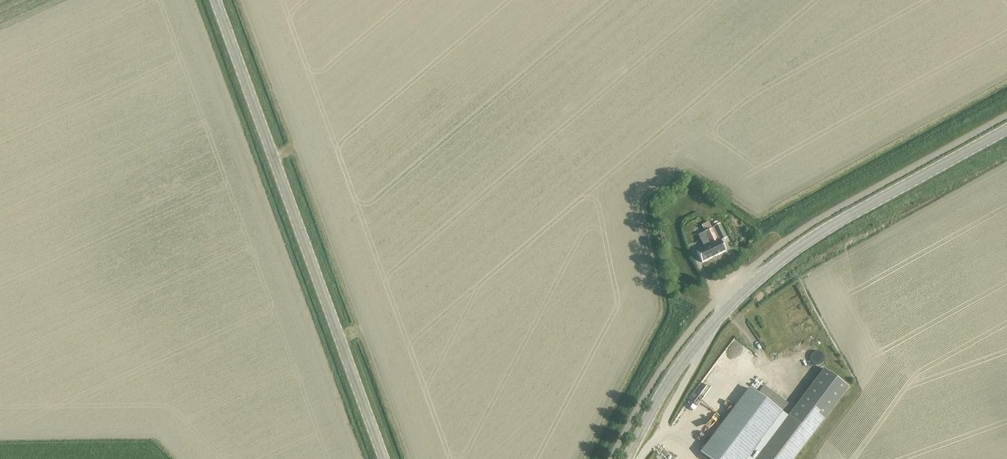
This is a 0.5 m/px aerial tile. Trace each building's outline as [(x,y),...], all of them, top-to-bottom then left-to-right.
[(726,251),(721,240),(726,237),(720,224),(712,228),(710,223),(703,226),(713,246),(698,253),(702,262),(726,251)] [(796,334),(813,325),(810,320),(794,329),(796,334)] [(810,435),(848,386),(824,368),(754,458),(792,458),(810,435)] [(787,403),(764,386),(757,395),(749,388),(700,451),(710,458),(744,458),(780,412),(787,403)]
